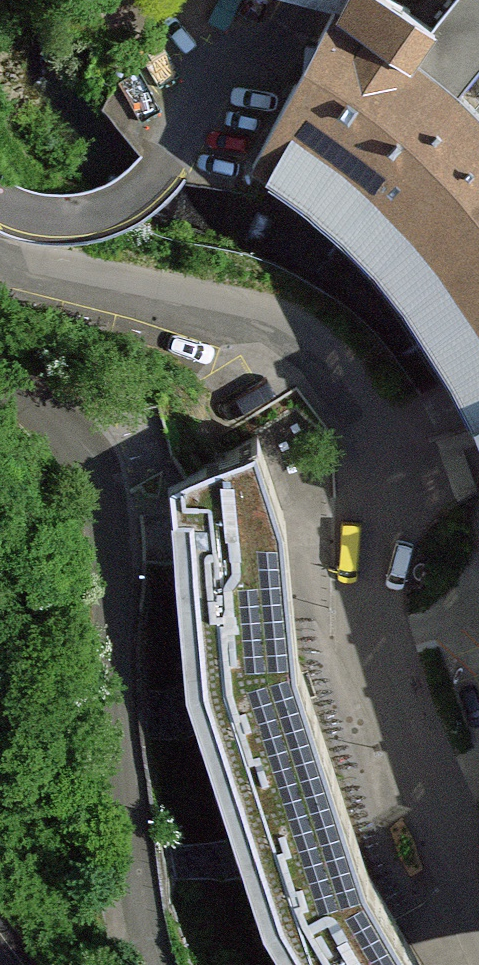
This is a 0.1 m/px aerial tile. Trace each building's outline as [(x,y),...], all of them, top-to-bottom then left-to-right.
[(478,412),(478,134),(404,66),(435,23),(372,0),(343,0),(333,9),(235,182),(279,203),(322,235),(377,285),(432,359),(470,416),(478,412)] [(333,9),(343,0),(291,0),(333,9)] [(404,66),(478,134),(478,3),(475,0),(451,0),(435,23),(404,66)] [(470,416),(478,437),(478,412),(470,416)] [(217,608),(272,899),(312,964),(415,964),(348,865),(297,606),(291,482),(253,431),(181,480),(193,562),(216,575),(217,608)]
